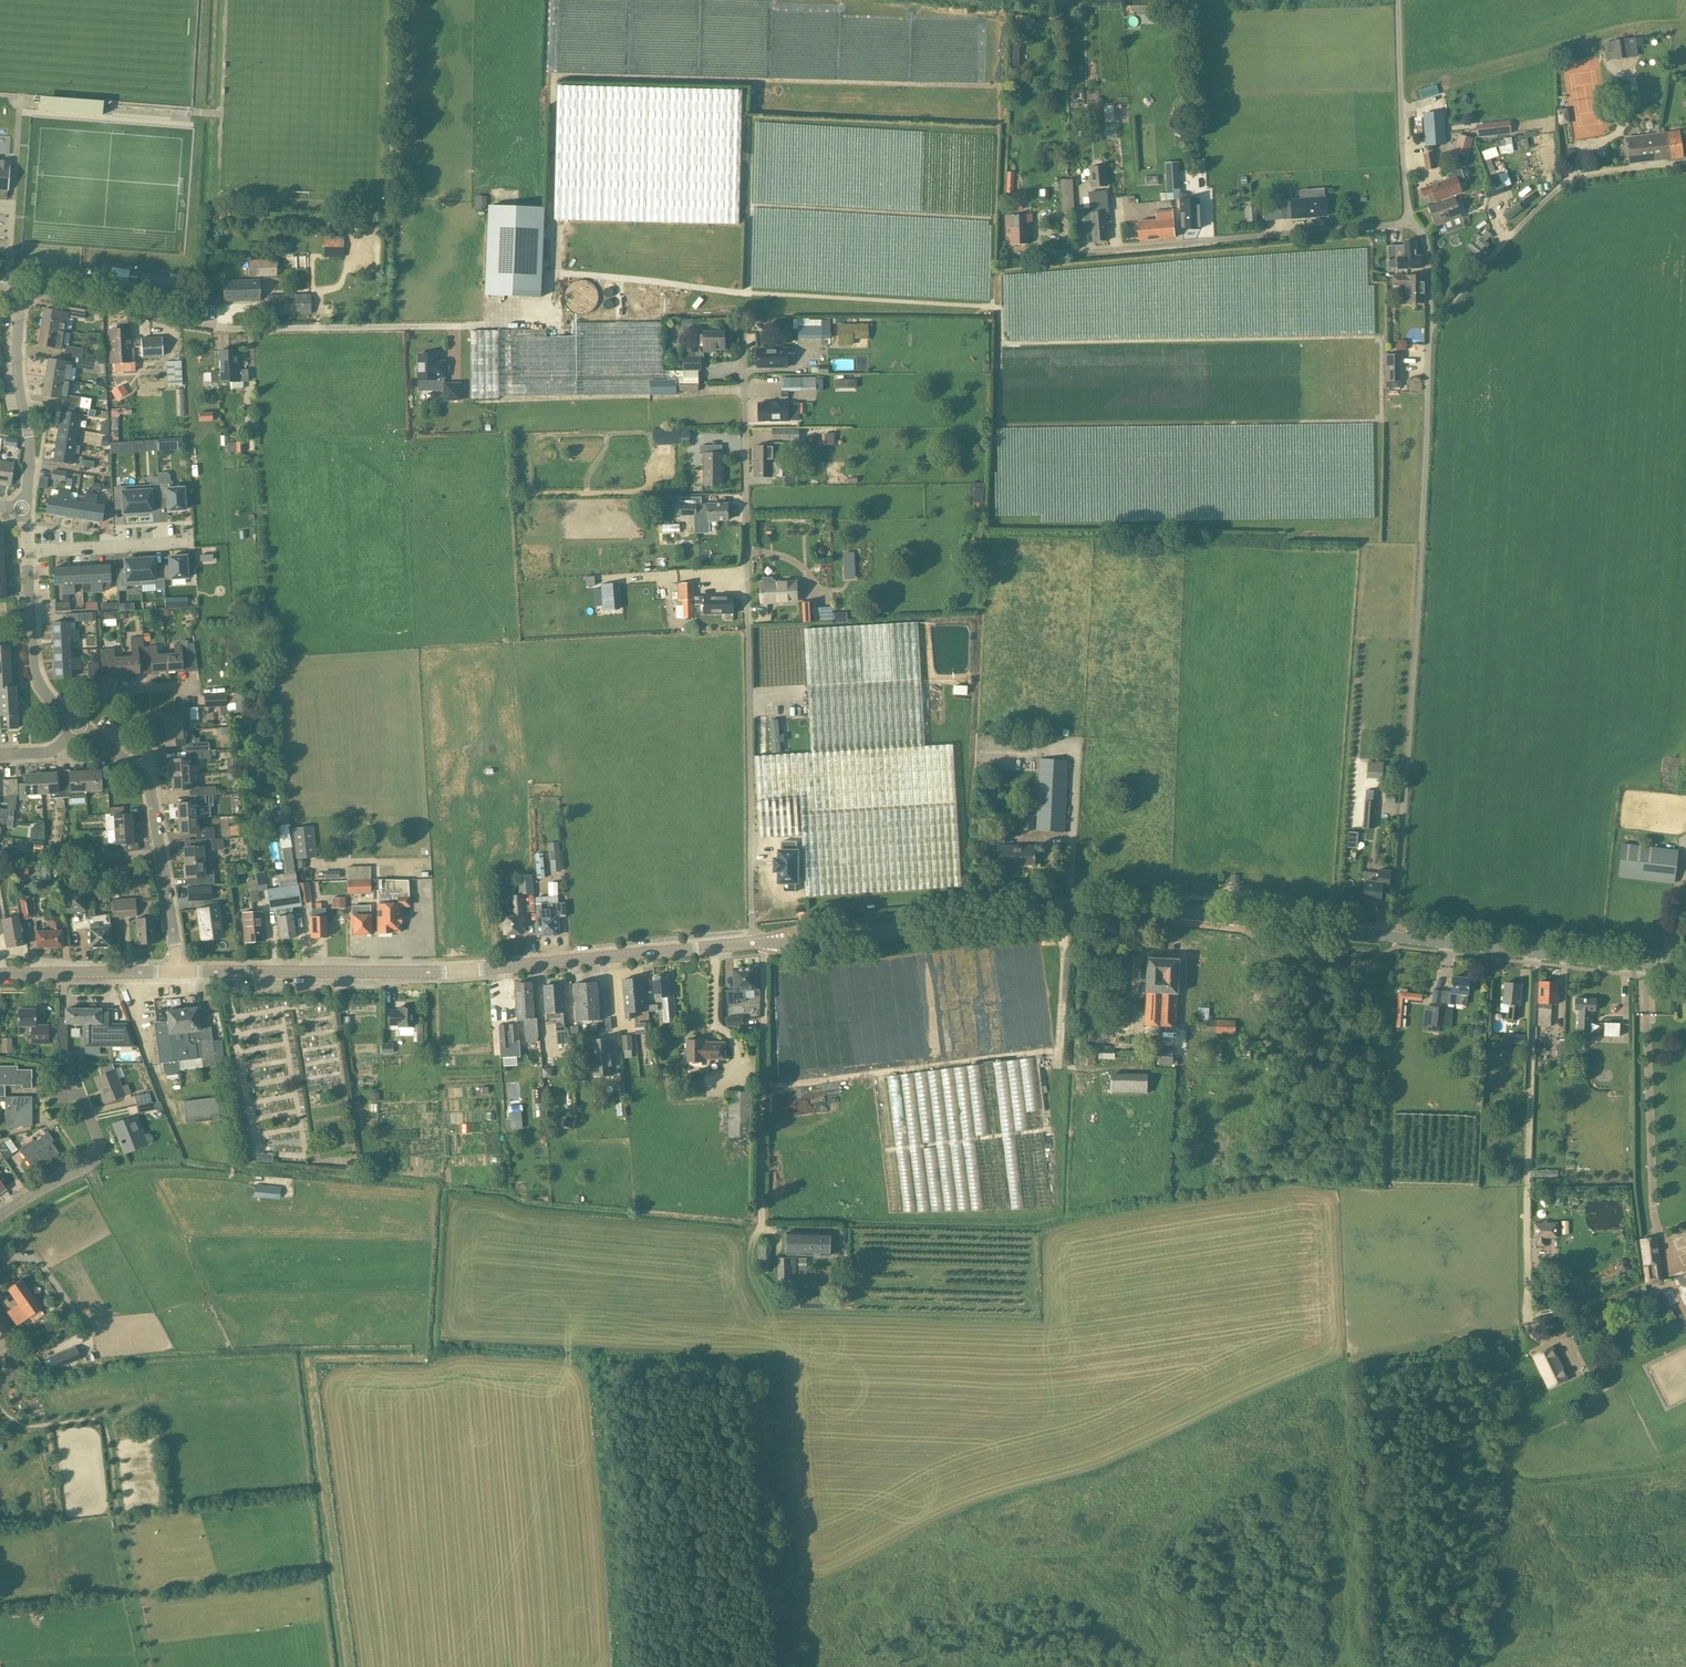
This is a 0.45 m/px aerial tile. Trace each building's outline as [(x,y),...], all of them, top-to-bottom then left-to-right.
[(1613,40),(1615,59),(1637,57),(1634,38),(1613,40)] [(743,90),(558,86),(555,219),(740,224),(743,90)] [(1071,98),(1081,98),(1081,90),(1071,90),(1071,98)] [(1105,105),(1106,121),(1115,120),(1115,104),(1105,105)] [(1446,144),(1444,121),(1424,122),(1426,145),(1432,145),(1432,150),(1446,149),(1445,144),(1446,144)] [(1516,123),(1484,126),(1485,135),(1517,131),(1516,123)] [(1661,134),(1663,159),(1671,158),(1683,157),(1680,131),(1668,132),(1668,133),(1661,134)] [(1663,159),(1661,134),(1626,138),(1630,163),(1663,159)] [(1473,139),(1460,136),(1456,149),(1469,152),(1473,139)] [(1482,151),(1485,160),(1499,155),(1496,146),(1482,151)] [(1576,156),(1575,148),(1567,150),(1568,157),(1576,156)] [(1433,153),(1423,154),(1426,170),(1436,168),(1433,153)] [(7,198),(7,190),(10,161),(0,161),(0,197),(7,198)] [(1181,193),(1180,172),(1179,162),(1166,163),(1166,173),(1167,193),(1180,193),(1181,193)] [(1107,186),(1105,166),(1090,168),(1091,187),(1107,186)] [(1461,192),(1459,186),(1467,183),(1462,169),(1447,174),(1449,179),(1421,189),(1424,196),(1433,193),(1436,201),(1461,192)] [(1505,192),(1500,179),(1499,175),(1490,178),(1491,185),(1483,187),(1487,198),(1505,192)] [(1060,179),(1061,211),(1075,211),(1074,178),(1060,179)] [(1528,206),(1538,199),(1534,193),(1524,200),(1528,206)] [(487,208),(487,195),(473,195),(473,208),(487,208)] [(1291,214),(1292,218),(1327,215),(1325,197),(1281,200),(1282,215),(1291,214)] [(1257,221),(1257,206),(1256,206),(1255,198),(1246,198),(1246,207),(1247,207),(1248,221),(1257,221)] [(1460,212),(1454,198),(1429,207),(1434,221),(1460,212)] [(1199,199),(1181,199),(1183,229),(1200,228),(1199,199)] [(1520,203),(1503,214),(1507,219),(1524,208),(1520,203)] [(542,297),(545,208),(490,206),(486,295),(542,297)] [(1092,213),(1091,213),(1093,233),(1094,241),(1107,240),(1105,212),(1102,212),(1101,207),(1091,208),(1092,213)] [(1176,237),(1173,210),(1156,211),(1157,220),(1138,222),(1140,240),(1176,237)] [(1029,244),(1028,227),(1026,227),(1025,214),(1013,214),(1014,227),(1012,227),(1012,244),(1029,244)] [(1478,254),(1491,244),(1483,233),(1470,243),(1478,254)] [(325,256),(343,257),(344,237),(326,236),(325,256)] [(1404,245),(1388,246),(1388,267),(1398,267),(1398,268),(1421,267),(1421,256),(1416,256),(1415,241),(1404,242),(1404,245)] [(249,277),(277,276),(276,259),(249,260),(249,277)] [(111,266),(109,285),(127,287),(130,269),(111,266)] [(178,279),(144,274),(141,292),(175,297),(178,279)] [(1393,285),(1407,285),(1406,302),(1424,302),(1424,276),(1393,275),(1393,285)] [(600,299),(600,296),(600,293),(599,289),(597,286),(594,283),(592,281),(588,280),(584,279),(581,279),(576,280),(573,282),(570,284),(568,287),(567,290),(566,293),(566,297),(566,301),(567,304),(569,306),(572,309),(574,311),(577,313),(581,313),(584,314),(587,313),(590,312),(592,311),(595,308),(598,305),(599,302),(600,299)] [(259,300),(259,280),(224,281),(225,301),(259,300)] [(311,314),(311,294),(267,295),(268,315),(311,314)] [(44,308),(41,327),(65,330),(67,316),(84,318),(85,309),(68,306),(67,312),(44,308)] [(472,399),(650,395),(677,395),(677,391),(699,391),(699,370),(701,370),(701,357),(694,357),(694,350),(683,351),(683,357),(684,371),(664,371),(663,322),(577,323),(577,336),(547,337),(547,330),(471,331),(472,399)] [(831,323),(822,323),(822,326),(822,330),(822,338),(831,338),(831,323)] [(863,338),(863,325),(839,325),(839,344),(848,344),(848,342),(853,342),(853,338),(863,338)] [(62,349),(65,330),(41,327),(38,345),(62,349)] [(109,345),(134,344),(134,341),(130,341),(130,329),(108,330),(109,345)] [(725,349),(725,332),(704,332),(704,349),(725,349)] [(163,356),(162,337),(141,338),(142,357),(163,356)] [(1397,349),(1407,349),(1407,340),(1397,340),(1397,349)] [(134,344),(109,345),(110,363),(113,363),(114,372),(135,371),(135,362),(131,362),(131,347),(134,347),(134,344)] [(64,355),(76,357),(81,358),(83,348),(65,345),(64,355)] [(788,366),(788,349),(758,349),(758,367),(788,366)] [(230,382),(229,350),(220,351),(220,371),(211,372),(212,383),(230,382)] [(239,350),(229,350),(230,382),(248,381),(248,370),(239,370),(239,350)] [(437,354),(420,354),(420,369),(418,369),(418,377),(420,377),(420,379),(438,379),(438,377),(445,377),(445,361),(438,361),(437,354)] [(1387,355),(1387,381),(1387,387),(1403,388),(1403,381),(1403,354),(1387,355)] [(93,360),(81,358),(76,357),(74,367),(91,370),(93,360)] [(48,359),(45,377),(69,381),(71,363),(48,359)] [(182,385),(181,360),(166,360),(167,385),(182,385)] [(66,395),(69,381),(45,377),(42,395),(62,398),(61,404),(79,407),(81,397),(66,395)] [(783,391),(801,390),(800,378),(783,379),(783,391)] [(835,388),(857,388),(857,379),(834,380),(835,388)] [(124,383),(111,389),(116,399),(128,393),(124,383)] [(461,384),(443,384),(443,402),(461,402),(461,384)] [(799,402),(759,403),(760,421),(799,420),(799,402)] [(97,410),(87,409),(86,415),(96,417),(97,410)] [(61,411),(59,427),(78,430),(81,414),(61,411)] [(212,412),(199,413),(200,422),(213,421),(212,412)] [(75,447),(78,430),(59,427),(56,444),(75,447)] [(655,428),(656,443),(691,442),(690,427),(655,428)] [(773,429),(773,439),(800,438),(800,429),(773,429)] [(826,443),(835,443),(835,432),(825,433),(826,443)] [(17,445),(18,438),(6,437),(5,444),(17,445)] [(156,440),(147,440),(148,449),(157,449),(156,440)] [(167,440),(156,440),(157,449),(168,449),(167,440)] [(110,442),(110,451),(119,451),(119,442),(110,442)] [(244,452),(243,442),(228,442),(229,452),(244,452)] [(756,446),(756,456),(766,456),(766,460),(773,460),(773,462),(783,462),(783,443),(771,443),(772,446),(756,446)] [(79,447),(75,447),(56,444),(53,460),(73,463),(74,454),(77,454),(79,447)] [(705,454),(705,477),(705,485),(722,484),(722,453),(715,453),(714,445),(701,445),(701,454),(705,454)] [(197,446),(190,446),(191,477),(198,476),(197,446)] [(766,456),(756,456),(756,477),(774,477),(773,462),(773,460),(766,460),(766,456)] [(0,459),(0,480),(10,482),(14,462),(0,459)] [(79,465),(93,468),(94,462),(80,459),(79,465)] [(65,481),(66,472),(53,470),(52,479),(65,481)] [(151,483),(136,484),(138,512),(147,512),(147,510),(152,509),(152,496),(159,496),(158,475),(150,475),(151,483)] [(159,480),(159,496),(167,495),(168,508),(185,507),(184,485),(172,486),(172,480),(159,480)] [(45,513),(59,515),(63,489),(64,483),(59,482),(57,497),(48,496),(45,513)] [(972,482),(971,501),(985,501),(985,482),(972,482)] [(128,513),(138,512),(136,484),(114,485),(115,501),(122,500),(122,511),(128,511),(128,513)] [(69,489),(63,489),(59,515),(73,517),(76,500),(68,499),(69,489)] [(73,517),(87,520),(91,493),(86,492),(84,501),(76,500),(73,517)] [(97,494),(91,493),(87,520),(101,522),(104,504),(96,503),(97,494)] [(660,498),(656,498),(642,498),(642,508),(657,508),(660,508),(660,498)] [(729,520),(728,504),(709,504),(702,505),(702,498),(681,498),(681,515),(696,515),(696,533),(710,532),(710,522),(718,522),(718,520),(729,520)] [(680,531),(680,523),(662,524),(662,531),(680,531)] [(858,579),(857,551),(844,551),(845,580),(858,579)] [(187,569),(186,556),(169,557),(170,566),(163,566),(164,579),(188,578),(188,576),(190,576),(189,569),(187,569)] [(139,559),(141,587),(156,586),(156,591),(164,590),(163,573),(155,573),(154,560),(149,560),(149,558),(139,559)] [(126,588),(141,587),(139,559),(129,559),(130,561),(124,562),(125,575),(117,575),(118,593),(126,592),(126,588)] [(97,592),(102,592),(111,591),(110,582),(109,565),(95,566),(97,592)] [(81,567),(82,583),(83,593),(97,592),(95,566),(81,567)] [(69,594),(67,567),(53,568),(54,585),(62,584),(63,594),(69,594)] [(81,567),(67,567),(69,594),(74,594),(74,584),(82,583),(81,567)] [(586,585),(587,585),(595,584),(595,575),(586,576),(586,585)] [(619,608),(617,582),(601,583),(603,610),(619,608)] [(734,613),(734,595),(694,596),(693,582),(679,583),(679,618),(694,617),(694,604),(705,604),(705,614),(734,613)] [(762,602),(798,600),(797,582),(761,583),(762,602)] [(117,609),(117,601),(103,602),(103,609),(117,609)] [(803,602),(804,622),(818,621),(817,601),(803,602)] [(55,603),(55,611),(70,610),(69,602),(55,603)] [(135,610),(134,602),(119,603),(120,611),(135,610)] [(116,618),(116,610),(104,610),(104,618),(116,618)] [(93,621),(92,612),(78,613),(78,621),(93,621)] [(760,837),(803,835),(806,896),(963,886),(954,744),(925,746),(922,693),(918,621),(804,628),(808,685),(812,752),(755,756),(760,837)] [(52,622),(52,637),(79,635),(78,629),(68,630),(68,622),(52,622)] [(53,651),(69,650),(69,641),(79,640),(79,635),(52,637),(53,651)] [(132,656),(123,657),(124,674),(139,673),(138,663),(145,662),(144,646),(143,637),(131,638),(132,656)] [(175,653),(166,654),(167,671),(182,669),(182,663),(196,662),(193,643),(187,643),(187,640),(180,641),(180,644),(174,644),(175,653)] [(152,672),(167,671),(166,654),(157,655),(156,645),(144,646),(145,662),(151,662),(152,672)] [(9,659),(8,646),(0,646),(0,660),(9,659)] [(109,675),(124,674),(123,657),(114,658),(113,649),(100,650),(101,666),(108,665),(109,675)] [(53,651),(54,665),(80,663),(80,657),(70,658),(69,650),(53,651)] [(10,674),(9,659),(0,660),(0,674),(10,674)] [(80,663),(54,665),(55,679),(71,678),(70,669),(81,669),(80,663)] [(88,677),(99,677),(98,663),(87,663),(88,677)] [(10,686),(10,674),(0,674),(0,687),(10,686)] [(954,693),(968,694),(968,685),(954,684),(954,693)] [(16,700),(15,686),(10,686),(0,687),(0,701),(16,700)] [(205,706),(225,705),(224,692),(204,694),(205,706)] [(16,714),(16,700),(0,701),(0,715),(16,714)] [(164,722),(161,722),(162,730),(164,730),(165,730),(183,729),(183,720),(190,720),(189,707),(174,708),(174,714),(164,715),(164,722)] [(16,714),(0,715),(0,733),(1,733),(0,729),(17,728),(16,714)] [(780,720),(771,720),(773,753),(782,752),(782,742),(787,742),(786,734),(781,735),(780,720)] [(759,723),(759,753),(768,753),(768,723),(759,723)] [(165,731),(162,731),(162,739),(165,739),(165,745),(182,744),(192,744),(191,737),(184,738),(183,729),(165,730),(165,731)] [(198,750),(209,750),(208,742),(198,743),(194,743),(195,751),(198,750)] [(210,756),(210,750),(209,750),(198,750),(199,759),(211,758),(210,756)] [(171,765),(169,767),(169,772),(171,773),(171,774),(191,773),(190,764),(197,764),(197,759),(197,757),(187,758),(170,759),(171,765)] [(237,778),(236,757),(227,758),(228,778),(237,778)] [(1038,830),(1065,832),(1069,760),(1041,758),(1038,830)] [(1384,762),(1369,761),(1368,777),(1383,778),(1384,762)] [(84,771),(86,791),(101,790),(102,795),(108,794),(107,775),(101,775),(100,770),(84,771)] [(63,776),(64,798),(86,796),(86,791),(84,771),(69,772),(69,775),(63,776)] [(56,773),(40,774),(41,793),(50,793),(50,798),(64,798),(63,776),(56,776),(56,773)] [(172,775),(169,777),(170,781),(172,782),(172,789),(198,787),(198,781),(191,782),(191,773),(171,774),(172,775)] [(41,793),(40,774),(25,775),(26,783),(19,783),(20,800),(27,800),(27,794),(41,793)] [(18,794),(17,779),(9,779),(9,784),(3,785),(4,795),(10,795),(18,794)] [(202,786),(203,794),(203,795),(212,794),(217,794),(215,786),(202,786)] [(178,816),(178,818),(197,817),(196,807),(213,806),(212,794),(203,795),(203,794),(194,794),(194,802),(177,803),(177,810),(175,810),(176,816),(178,816)] [(1365,800),(1363,828),(1374,829),(1376,801),(1365,800)] [(114,816),(115,829),(133,828),(132,814),(124,814),(124,806),(109,807),(109,816),(114,816)] [(8,817),(9,809),(0,808),(0,816),(8,817)] [(1024,830),(1033,830),(1034,814),(1025,813),(1024,830)] [(7,825),(8,817),(0,816),(0,824),(7,825)] [(196,832),(197,839),(211,838),(215,837),(214,826),(198,827),(197,817),(178,818),(179,833),(196,832)] [(31,824),(31,838),(43,838),(42,824),(31,824)] [(317,857),(314,826),(294,828),(297,859),(317,857)] [(133,828),(115,829),(116,843),(109,844),(109,852),(127,851),(126,843),(133,843),(133,828)] [(184,847),(185,862),(204,861),(203,850),(212,850),(211,838),(197,839),(194,839),(194,846),(184,847)] [(551,860),(561,859),(561,853),(559,842),(549,843),(551,854),(551,860)] [(766,861),(766,871),(765,871),(765,872),(769,872),(769,884),(774,884),(774,893),(787,893),(787,884),(788,884),(788,852),(787,852),(787,843),(772,843),(772,852),(769,852),(769,860),(765,860),(765,861),(766,861)] [(1618,875),(1675,882),(1679,849),(1622,843),(1618,875)] [(1021,865),(1035,865),(1036,846),(1000,845),(999,866),(1021,867),(1021,865)] [(537,875),(545,875),(544,852),(536,853),(537,875)] [(205,871),(204,861),(185,862),(186,877),(197,876),(197,885),(215,884),(214,871),(205,871)] [(347,867),(347,879),(370,879),(370,866),(347,867)] [(1364,899),(1380,901),(1382,886),(1390,887),(1392,870),(1378,869),(1378,872),(1366,870),(1364,880),(1366,880),(1364,899)] [(340,878),(340,871),(325,871),(325,879),(340,878)] [(256,874),(258,890),(267,889),(265,873),(256,874)] [(519,894),(534,892),(533,873),(518,875),(519,894)] [(370,879),(347,879),(347,894),(371,893),(370,880),(370,879)] [(408,881),(370,880),(372,891),(373,891),(373,896),(377,896),(378,903),(377,903),(378,933),(392,933),(392,932),(401,932),(401,917),(400,917),(400,904),(408,904),(408,881)] [(298,883),(301,902),(311,901),(308,882),(298,883)] [(300,905),(297,885),(267,890),(270,910),(275,909),(280,939),(297,936),(294,913),(292,913),(291,907),(300,905)] [(189,902),(204,902),(204,888),(188,889),(189,902)] [(72,932),(79,931),(77,918),(82,918),(81,915),(85,913),(84,909),(85,909),(82,889),(64,892),(67,911),(69,911),(69,913),(72,932)] [(524,922),(522,894),(513,895),(515,916),(505,916),(506,934),(523,933),(522,922),(524,922)] [(33,916),(29,895),(19,897),(23,918),(33,916)] [(332,897),(333,907),(346,906),(345,896),(332,897)] [(560,935),(558,917),(566,916),(565,903),(558,903),(558,896),(537,898),(538,916),(539,936),(560,935)] [(137,915),(136,897),(112,899),(113,917),(137,915)] [(223,937),(219,906),(198,909),(202,940),(223,937)] [(372,933),(371,915),(370,915),(369,906),(351,906),(352,915),(351,915),(351,923),(353,923),(353,936),(360,936),(360,934),(372,933)] [(77,918),(79,931),(90,929),(90,946),(110,946),(110,927),(108,914),(94,916),(93,908),(85,909),(84,909),(85,913),(81,915),(82,918),(77,918)] [(327,936),(326,916),(325,908),(312,908),(312,916),(311,916),(311,937),(327,936)] [(264,941),(262,911),(242,912),(245,943),(264,941)] [(25,944),(20,915),(1,919),(6,947),(25,944)] [(37,946),(62,946),(70,946),(66,920),(61,921),(61,917),(50,917),(50,930),(37,930),(37,946)] [(154,943),(152,918),(136,919),(138,944),(154,943)] [(1161,1025),(1164,959),(1149,958),(1145,1024),(1161,1025)] [(1179,960),(1164,959),(1161,1025),(1175,1026),(1179,960)] [(757,987),(755,968),(735,970),(737,989),(727,990),(728,1004),(738,1003),(738,1001),(747,1000),(746,989),(757,987)] [(656,997),(662,997),(664,1023),(676,1022),(673,987),(669,987),(668,975),(654,976),(656,997)] [(1432,1002),(1456,1004),(1457,993),(1468,994),(1469,978),(1453,977),(1452,991),(1433,989),(1432,1002)] [(623,979),(625,1002),(646,1000),(644,978),(623,979)] [(602,1019),(600,981),(574,983),(577,1021),(602,1019)] [(536,1042),(538,1037),(535,982),(516,983),(518,1018),(525,1018),(526,1038),(529,1042),(536,1042)] [(1518,1020),(1519,1004),(1521,984),(1505,982),(1503,1003),(1509,1003),(1508,1019),(1518,1020)] [(1552,1003),(1558,1003),(1559,982),(1540,982),(1539,1002),(1538,1025),(1551,1026),(1552,1003)] [(545,986),(547,1014),(547,1019),(560,1018),(560,1022),(557,1022),(558,1043),(570,1042),(569,1030),(568,1011),(566,1011),(564,984),(545,986)] [(1405,998),(1422,999),(1422,994),(1400,992),(1396,1027),(1402,1027),(1405,998)] [(1594,1010),(1595,1010),(1596,999),(1575,998),(1574,1009),(1579,1009),(1577,1041),(1590,1042),(1591,1022),(1593,1022),(1594,1010)] [(646,1000),(625,1002),(626,1018),(635,1017),(634,1012),(647,1011),(646,1000)] [(1119,1023),(1130,1024),(1131,1001),(1120,1000),(1119,1023)] [(99,1008),(97,1008),(97,1007),(96,1007),(96,1006),(96,1005),(95,1005),(94,1004),(93,1004),(92,1004),(91,1004),(90,1004),(90,1005),(89,1005),(88,1006),(88,1007),(88,1008),(87,1009),(66,1009),(66,1017),(66,1023),(68,1023),(83,1023),(83,1046),(85,1046),(100,1046),(102,1046),(135,1046),(126,1024),(111,1024),(111,1009),(99,1009),(99,1008)] [(650,1020),(657,1020),(657,1004),(649,1004),(650,1020)] [(1440,1025),(1444,1026),(1451,1026),(1453,1008),(1446,1007),(1431,1006),(1425,1005),(1423,1031),(1440,1032),(1440,1025)] [(213,1051),(212,1037),(199,1039),(195,1007),(166,1010),(167,1020),(156,1022),(154,1022),(159,1063),(201,1058),(202,1066),(224,1064),(222,1050),(213,1051)] [(398,1027),(414,1027),(414,1007),(399,1007),(399,1011),(388,1011),(388,1025),(398,1025),(398,1027)] [(31,1043),(39,1043),(49,1043),(49,1025),(39,1025),(35,1025),(35,1009),(18,1009),(18,1026),(31,1026),(31,1035),(31,1043)] [(745,1025),(744,1016),(726,1017),(727,1027),(745,1025)] [(1204,1032),(1235,1034),(1236,1020),(1198,1018),(1198,1029),(1204,1029),(1204,1032)] [(1619,1035),(1620,1022),(1604,1021),(1604,1035),(1619,1035)] [(650,1022),(635,1023),(636,1034),(651,1033),(650,1022)] [(519,1049),(519,1041),(518,1023),(500,1024),(501,1047),(511,1047),(511,1049),(519,1049)] [(1483,1031),(1481,1025),(1475,1025),(1472,1030),(1475,1035),(1480,1035),(1483,1031)] [(58,1026),(58,1052),(68,1052),(68,1027),(58,1026)] [(1507,1043),(1525,1045),(1526,1035),(1508,1033),(1507,1043)] [(632,1050),(631,1035),(623,1035),(625,1050),(632,1050)] [(1,1051),(12,1052),(12,1037),(1,1037),(1,1051)] [(614,1074),(611,1038),(592,1040),(595,1076),(614,1074)] [(726,1058),(726,1042),(707,1042),(707,1039),(687,1040),(687,1049),(685,1049),(685,1061),(707,1061),(707,1059),(726,1058)] [(1571,1058),(1571,1041),(1559,1040),(1559,1045),(1557,1045),(1557,1050),(1559,1050),(1559,1053),(1564,1053),(1564,1058),(1571,1058)] [(382,1042),(382,1053),(393,1053),(393,1042),(382,1042)] [(1545,1052),(1546,1044),(1535,1043),(1534,1052),(1545,1052)] [(1115,1059),(1115,1048),(1115,1047),(1099,1047),(1099,1058),(1115,1059)] [(1179,1059),(1173,1059),(1173,1048),(1159,1048),(1159,1055),(1153,1055),(1153,1068),(1174,1070),(1174,1077),(1181,1078),(1181,1082),(1188,1084),(1189,1077),(1186,1077),(1186,1067),(1182,1067),(1182,1065),(1179,1064),(1179,1059)] [(1096,1065),(1095,1052),(1080,1053),(1081,1066),(1096,1065)] [(1017,1060),(888,1075),(897,1152),(908,1138),(934,1144),(912,1154),(939,1151),(942,1147),(951,1111),(954,1136),(960,1111),(963,1143),(1019,1136),(1021,1129),(1028,1188),(990,1192),(999,1155),(978,1158),(980,1179),(967,1195),(966,1186),(957,1191),(959,1211),(962,1198),(1052,1220),(1034,1057),(1019,1076),(1017,1060)] [(130,1093),(127,1085),(122,1087),(115,1069),(114,1069),(112,1063),(100,1068),(103,1074),(95,1077),(100,1090),(102,1089),(107,1102),(130,1093)] [(5,1096),(5,1085),(22,1085),(22,1088),(32,1088),(32,1069),(17,1069),(17,1066),(0,1066),(0,1096),(5,1096)] [(1111,1093),(1147,1094),(1148,1074),(1112,1074),(1111,1093)] [(626,1096),(624,1082),(615,1083),(617,1097),(626,1096)] [(729,1136),(752,1137),(753,1091),(730,1091),(729,1136)] [(137,1105),(152,1102),(150,1093),(135,1096),(137,1105)] [(31,1096),(5,1096),(5,1128),(17,1127),(16,1126),(32,1126),(31,1096)] [(186,1124),(219,1120),(216,1097),(183,1101),(185,1112),(186,1124)] [(153,1102),(152,1102),(137,1105),(138,1113),(155,1110),(153,1102)] [(510,1113),(511,1118),(512,1129),(521,1128),(520,1112),(510,1113)] [(146,1133),(145,1133),(140,1135),(133,1116),(114,1124),(120,1140),(119,1140),(125,1153),(149,1143),(150,1143),(151,1142),(152,1141),(152,1140),(152,1139),(152,1138),(152,1137),(152,1136),(151,1135),(150,1134),(149,1134),(148,1133),(147,1133),(146,1133)] [(868,1125),(854,1126),(855,1140),(868,1139),(868,1125)] [(59,1153),(51,1143),(54,1140),(48,1131),(36,1140),(34,1137),(18,1148),(31,1166),(40,1160),(43,1164),(59,1153)] [(12,1153),(3,1141),(0,1143),(0,1152),(5,1159),(13,1154),(12,1153)] [(281,1187),(255,1184),(254,1196),(280,1199),(281,1187)] [(1563,1205),(1563,1192),(1555,1192),(1555,1205),(1563,1205)] [(1558,1237),(1557,1223),(1548,1223),(1547,1220),(1543,1220),(1543,1223),(1535,1223),(1535,1237),(1537,1237),(1537,1246),(1545,1246),(1545,1243),(1548,1243),(1548,1240),(1545,1240),(1545,1237),(1558,1237)] [(788,1254),(830,1255),(831,1233),(788,1232),(788,1254)] [(1642,1265),(1645,1283),(1645,1285),(1664,1283),(1661,1262),(1658,1236),(1639,1239),(1643,1265),(1642,1265)] [(759,1266),(770,1267),(772,1239),(761,1239),(759,1266)] [(799,1265),(799,1257),(778,1257),(779,1284),(792,1284),(791,1265),(799,1265)] [(1549,1276),(1549,1271),(1559,1270),(1558,1262),(1540,1262),(1540,1272),(1546,1273),(1547,1276),(1549,1276)] [(1677,1277),(1685,1297),(1685,1273),(1677,1277)] [(41,1307),(21,1279),(8,1289),(19,1304),(8,1311),(17,1325),(41,1307)] [(0,1309),(0,1337),(13,1328),(0,1309)] [(75,1346),(51,1356),(56,1369),(80,1359),(75,1346)] [(1552,1346),(1531,1357),(1547,1391),(1569,1380),(1552,1346)] [(0,1361),(0,1387),(1,1388),(23,1372),(10,1354),(0,1361)]
